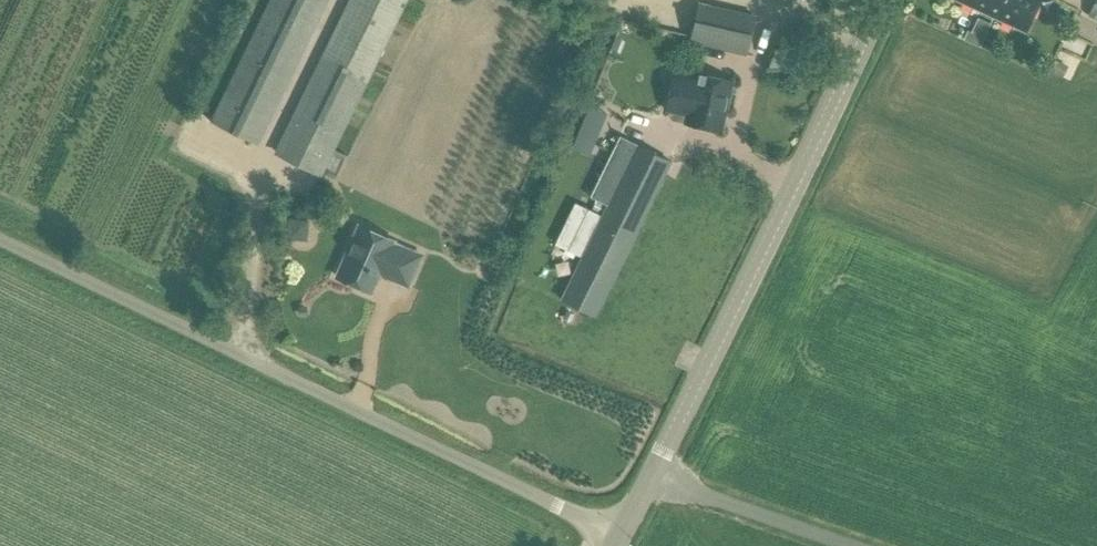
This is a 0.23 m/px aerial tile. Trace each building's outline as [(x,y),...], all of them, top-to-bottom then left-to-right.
[(213,123),(259,145),(330,0),(273,0),(213,123)] [(277,154),(323,176),(409,0),(352,0),(277,154)] [(1028,33),(1043,0),(957,0),(1028,33)] [(700,3),(691,41),(746,54),(755,16),(700,3)] [(972,31),(969,30),(964,39),(981,47),(985,37),(972,31)] [(776,52),(769,71),(783,71),(803,79),(809,65),(776,52)] [(1067,68),(1056,63),(1051,75),(1062,80),(1067,68)] [(675,72),(666,109),(687,114),(685,123),(722,131),(723,127),(726,124),(728,117),(726,113),(733,80),(697,72),(696,77),(675,72)] [(575,147),(591,153),(598,134),(583,128),(575,147)] [(608,205),(562,299),(596,315),(672,162),(620,136),(590,196),(608,205)] [(302,220),(286,219),(285,236),(301,237),(302,220)] [(359,227),(338,278),(373,293),(381,272),(389,276),(388,278),(409,287),(422,256),(393,244),(394,242),(359,227)]
